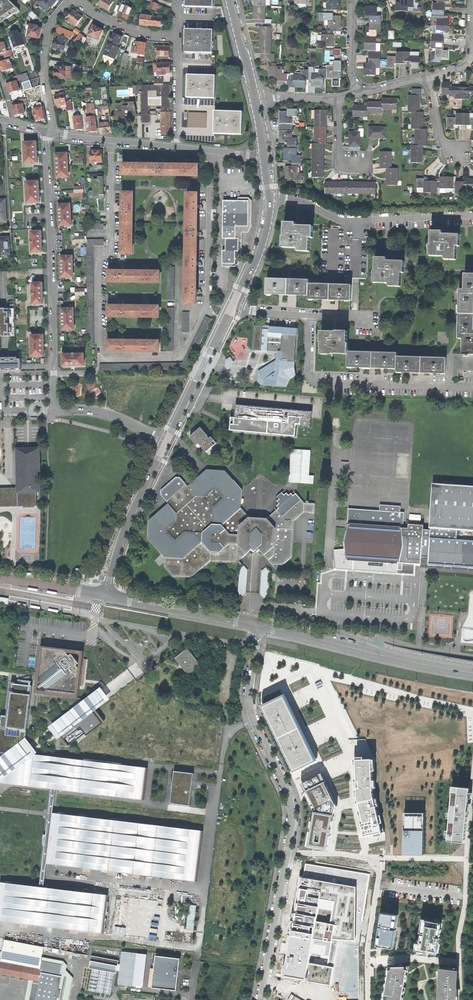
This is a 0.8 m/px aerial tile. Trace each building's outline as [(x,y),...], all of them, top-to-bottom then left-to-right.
[(6,16),(8,18),(15,13),(14,12),(18,8),(9,0),(0,0),(0,21),(6,16)] [(38,0),(40,3),(39,5),(46,10),(49,6),(50,7),(56,0),(38,0)] [(113,1),(111,0),(101,0),(98,5),(104,8),(108,10),(113,1)] [(323,13),(333,13),(333,10),(340,10),(340,4),(340,0),(322,0),(322,2),(327,2),(327,10),(323,10),(323,13)] [(413,0),(402,0),(402,2),(397,2),(396,10),(408,11),(408,7),(413,7),(413,0)] [(433,10),(444,10),(444,1),(449,2),(449,0),(437,0),(437,1),(433,1),(433,10)] [(127,18),(131,7),(121,3),(118,8),(120,9),(118,15),(122,16),(127,18)] [(255,19),(265,20),(266,6),(253,6),(253,12),(253,19),(255,19)] [(371,14),(371,23),(381,23),(381,7),(366,7),(365,11),(365,14),(371,14)] [(66,18),(65,19),(71,24),(72,22),(76,26),(82,17),(77,13),(73,11),(72,10),(66,18)] [(436,17),(436,26),(448,26),(448,23),(448,19),(444,19),(444,10),(433,10),(432,16),(436,17)] [(326,28),(326,31),(341,31),(341,22),(341,16),(333,16),(333,13),(323,13),(319,13),(319,20),(328,20),(328,28),(326,28)] [(144,24),(150,25),(151,15),(141,14),(140,24),(144,24)] [(155,26),(161,26),(162,17),(151,15),(150,25),(155,26)] [(381,23),(371,23),(370,32),(370,36),(368,36),(365,36),(365,39),(365,43),(376,43),(377,29),(381,30),(381,23)] [(28,36),(39,39),(41,29),(38,28),(38,27),(38,26),(30,24),(28,36)] [(93,24),(88,33),(93,36),(90,40),(91,42),(95,44),(97,43),(99,39),(98,39),(103,29),(98,27),(93,24)] [(432,34),(431,41),(443,42),(443,33),(448,33),(448,31),(448,26),(436,26),(436,34),(432,34)] [(71,39),(74,34),(58,27),(56,33),(60,35),(67,37),(71,39)] [(271,41),(272,27),(262,27),(260,27),(259,33),(259,40),(271,41)] [(212,53),(213,29),(185,29),(184,52),(197,52),(212,53)] [(17,30),(10,33),(15,48),(23,45),(26,44),(22,32),(18,33),(17,30)] [(326,46),(334,47),(334,41),(334,35),(341,35),(341,31),(326,31),(326,34),(321,34),(321,41),(316,41),(316,48),(326,48),(326,46)] [(78,41),(83,35),(80,32),(78,34),(74,40),(78,41)] [(112,36),(110,35),(109,39),(111,40),(109,42),(108,42),(104,53),(109,55),(108,56),(115,59),(119,47),(118,46),(122,36),(118,35),(113,33),(112,36)] [(65,50),(66,46),(66,42),(59,40),(55,39),(54,44),(53,49),(57,49),(57,51),(60,52),(61,50),(65,51),(65,50)] [(259,54),(261,54),(271,54),(271,41),(259,40),(259,48),(259,54)] [(133,45),(132,52),(134,52),(134,53),(144,54),(145,42),(141,42),(136,41),(135,46),(133,45)] [(435,49),(435,57),(441,58),(447,58),(447,51),(443,50),(443,42),(431,41),(431,49),(435,49)] [(376,52),(376,43),(365,43),(365,47),(364,50),(370,50),(369,59),(380,59),(381,52),(376,52)] [(157,55),(169,55),(169,46),(162,46),(157,46),(157,55)] [(387,56),(387,67),(392,68),(394,68),(394,63),(403,64),(403,52),(396,52),(396,56),(387,56)] [(410,52),(403,52),(403,64),(412,64),(412,69),(415,69),(419,69),(419,57),(410,57),(410,52)] [(5,71),(10,69),(13,68),(10,59),(6,60),(3,61),(0,62),(0,63),(3,71),(5,71)] [(380,66),(380,59),(369,59),(369,67),(364,67),(364,71),(363,74),(376,75),(376,66),(380,66)] [(326,65),(326,68),(326,78),(331,78),(331,86),(339,86),(339,79),(340,79),(341,66),(341,61),(333,61),(333,65),(326,65)] [(158,75),(165,75),(165,72),(170,72),(170,68),(170,62),(153,63),(154,72),(158,72),(158,75)] [(68,77),(68,67),(67,65),(56,65),(56,68),(54,67),(54,70),(54,72),(53,73),(53,75),(54,76),(54,77),(68,77)] [(286,87),(290,87),(290,74),(282,73),(282,67),(269,66),(269,79),(277,79),(277,85),(280,85),(286,85),(286,87)] [(319,73),(308,72),(308,79),(311,79),(311,86),(317,86),(323,86),(323,80),(322,80),(322,78),(323,78),(326,78),(326,68),(319,68),(319,73)] [(297,87),(305,87),(306,79),(308,79),(308,72),(308,70),(301,69),(301,74),(290,74),(290,87),(297,87)] [(27,73),(20,75),(21,80),(22,83),(30,80),(27,73)] [(188,74),(187,97),(199,98),(215,98),(216,75),(198,75),(188,74)] [(20,90),(17,81),(14,82),(9,84),(7,84),(10,95),(14,94),(15,91),(20,90)] [(442,82),(442,94),(455,94),(456,99),(463,99),(463,87),(454,87),(449,87),(449,82),(442,82)] [(162,112),(170,112),(169,84),(163,84),(161,85),(161,96),(162,112)] [(133,93),(141,93),(141,85),(133,86),(133,93)] [(141,93),(142,123),(149,123),(148,93),(156,93),(157,97),(161,96),(161,85),(155,85),(141,85),(141,93)] [(463,87),(463,99),(469,99),(470,95),(472,95),(472,88),(471,88),(463,87)] [(26,94),(26,99),(28,103),(43,100),(41,91),(26,94)] [(56,101),(56,104),(61,104),(62,104),(62,105),(67,105),(66,102),(65,92),(59,93),(60,95),(55,95),(56,101)] [(408,112),(412,112),(418,112),(418,105),(419,105),(419,100),(419,95),(408,95),(408,112)] [(382,99),(382,103),(382,110),(396,110),(396,100),(393,100),(389,100),(389,99),(382,99)] [(367,102),(367,106),(367,113),(382,113),(382,110),(382,103),(377,103),(375,103),(375,102),(367,102)] [(122,104),(116,104),(116,109),(115,115),(116,116),(116,119),(118,120),(117,121),(123,122),(124,117),(123,117),(123,114),(127,114),(130,114),(131,117),(137,116),(134,103),(122,103),(122,104)] [(25,114),(23,104),(20,105),(13,106),(15,117),(23,115),(25,114)] [(94,104),(87,105),(89,117),(95,116),(94,104)] [(353,106),(353,117),(367,117),(367,113),(367,106),(360,106),(357,106),(353,106)] [(43,107),(42,107),(38,108),(34,108),(36,121),(41,120),(46,119),(43,107)] [(316,109),(315,126),(327,126),(327,121),(327,116),(326,116),(326,109),(316,109)] [(226,134),(242,135),(242,111),(214,111),(214,134),(226,134)] [(279,111),(279,124),(292,124),(292,117),(287,117),(287,111),(286,111),(279,111)] [(171,134),(170,112),(162,112),(162,124),(162,134),(171,134)] [(412,129),(415,129),(422,129),(422,122),(423,122),(423,118),(423,112),(418,112),(412,112),(412,129)] [(454,123),(463,124),(463,112),(456,112),(456,116),(447,116),(446,128),(450,128),(453,128),(454,123)] [(470,117),(470,112),(463,112),(463,124),(472,124),(471,128),(472,128),(472,117),(470,117)] [(188,127),(206,128),(207,113),(188,113),(188,127)] [(83,129),(81,116),(73,117),(75,130),(79,130),(83,129)] [(97,131),(95,116),(89,117),(86,117),(88,132),(92,132),(97,131)] [(112,132),(111,122),(107,123),(99,124),(101,133),(108,133),(112,132)] [(315,126),(315,143),(323,143),(326,143),(326,136),(327,136),(327,132),(327,126),(315,126)] [(384,137),(384,126),(368,126),(367,137),(372,137),(377,138),(377,137),(384,137)] [(415,129),(416,145),(423,146),(426,145),(426,138),(427,138),(427,134),(427,129),(422,129),(415,129)] [(286,143),(287,143),(287,138),(292,138),(292,130),(279,130),(279,143),(286,143)] [(349,146),(360,146),(360,132),(350,132),(350,136),(350,139),(349,139),(349,146)] [(25,164),(38,163),(37,152),(36,141),(24,142),(25,164)] [(313,142),(312,160),(324,160),(324,154),(324,149),(323,149),(323,143),(315,143),(313,142)] [(412,163),(422,163),(422,155),(423,155),(423,150),(423,146),(416,145),(412,145),(412,163)] [(290,161),(292,161),(292,156),(297,156),(297,148),(287,148),(284,148),(284,161),(290,161)] [(94,163),(94,162),(102,162),(102,151),(95,151),(91,151),(91,162),(91,163),(94,163)] [(391,151),(381,151),(381,159),(380,159),(380,161),(380,168),(386,168),(391,168),(391,151)] [(56,154),(56,166),(68,165),(68,153),(62,153),(56,154)] [(322,176),(322,169),(323,169),(323,166),(324,160),(312,160),(312,176),(322,176)] [(124,174),(149,175),(149,165),(138,165),(138,162),(137,162),(135,161),(135,165),(124,165),(124,174)] [(149,175),(174,175),(174,165),(164,165),(164,161),(163,161),(161,161),(161,165),(149,165),(149,175)] [(174,175),(199,175),(199,165),(188,165),(188,162),(186,162),(184,162),(184,165),(174,165),(174,175)] [(57,178),(69,177),(68,165),(56,166),(57,172),(57,178)] [(292,178),(293,178),(293,174),(298,174),(298,166),(292,166),(285,166),(285,178),(292,178)] [(397,168),(391,168),(386,168),(386,174),(386,178),(387,178),(387,185),(397,185),(397,168)] [(437,188),(446,188),(446,176),(443,176),(439,176),(439,181),(430,181),(430,193),(437,193),(437,188)] [(454,193),(461,193),(462,181),(453,181),(453,176),(451,176),(446,176),(446,188),(454,188),(454,193)] [(98,179),(93,179),(93,192),(93,194),(99,194),(104,194),(104,190),(104,187),(103,177),(98,177),(98,179)] [(423,193),(430,193),(430,181),(424,181),(424,178),(421,178),(417,178),(416,187),(423,188),(423,193)] [(472,189),(472,179),(470,179),(468,179),(468,182),(462,181),(461,193),(468,193),(468,189),(472,189)] [(27,203),(40,203),(39,192),(39,181),(26,182),(27,203)] [(325,193),(341,193),(341,183),(336,183),(333,184),(333,182),(325,182),(325,193)] [(341,193),(359,193),(359,183),(353,183),(350,183),(350,182),(342,182),(341,183),(341,193)] [(359,193),(375,193),(375,184),(368,183),(368,182),(365,182),(359,182),(359,183),(359,193)] [(123,210),(123,223),(133,223),(133,193),(124,193),(123,206),(120,206),(120,207),(120,210),(123,210)] [(189,194),(188,219),(198,219),(198,208),(202,208),(202,207),(202,205),(198,205),(198,194),(189,194)] [(236,201),(249,201),(248,226),(236,226),(236,238),(239,238),(238,251),(235,251),(235,263),(229,263),(229,266),(235,267),(238,263),(238,257),(242,251),(242,248),(242,241),(242,235),(242,232),(248,232),(251,226),(252,201),(249,198),(239,198),(236,201)] [(226,238),(236,238),(236,226),(248,226),(249,201),(236,201),(223,200),(223,238),(226,238)] [(60,210),(60,215),(71,214),(71,204),(67,204),(64,204),(59,205),(60,210)] [(61,226),(72,225),(71,214),(60,215),(60,222),(61,226)] [(188,249),(198,249),(198,236),(202,236),(202,234),(202,232),(198,232),(198,219),(188,219),(188,249)] [(122,252),(132,253),(133,223),(123,223),(123,235),(119,235),(119,237),(119,239),(123,239),(122,252)] [(303,251),(310,252),(310,238),(312,238),(313,233),(313,226),(302,226),(296,226),(296,223),(285,223),(284,236),(284,241),(283,241),(283,247),(298,248),(298,251),(303,251)] [(32,244),(33,253),(43,252),(42,241),(42,231),(32,231),(32,240),(31,240),(32,244)] [(444,259),(456,260),(457,246),(459,247),(460,235),(447,234),(443,234),(443,231),(431,231),(431,247),(429,247),(429,257),(444,257),(444,259)] [(10,254),(9,242),(9,237),(0,238),(0,255),(10,254)] [(222,263),(229,263),(235,263),(235,251),(238,251),(239,238),(236,238),(226,238),(226,251),(222,251),(222,263)] [(87,255),(87,346),(94,346),(93,246),(104,246),(104,244),(104,241),(104,239),(87,239),(87,247),(87,255)] [(198,262),(198,249),(188,249),(187,279),(197,279),(198,266),(201,266),(201,264),(201,262),(198,262)] [(62,261),(62,267),(73,267),(73,256),(69,256),(65,256),(62,256),(62,261)] [(404,267),(404,261),(392,261),(387,261),(387,258),(376,257),(375,271),(374,271),(374,282),(389,283),(389,286),(395,286),(400,286),(401,273),(403,273),(403,267),(404,267)] [(69,277),(73,277),(73,267),(62,267),(62,273),(62,277),(66,277),(66,278),(69,278),(69,277)] [(110,281),(135,281),(135,272),(125,272),(125,267),(123,267),(120,267),(121,272),(110,271),(110,281)] [(135,281),(159,281),(160,272),(149,272),(149,268),(147,268),(146,268),(146,272),(135,272),(135,281)] [(459,314),(472,314),(472,274),(465,274),(464,290),(460,289),(460,295),(461,295),(460,305),(459,305),(459,314)] [(300,295),(310,296),(310,283),(310,280),(268,278),(267,294),(275,294),(300,295)] [(197,289),(197,279),(187,279),(187,304),(197,304),(197,293),(200,293),(200,291),(200,289),(197,289)] [(33,295),(33,304),(43,304),(43,292),(43,283),(33,283),(33,292),(32,292),(32,295),(33,295)] [(352,301),(352,285),(310,283),(310,296),(310,299),(319,300),(343,300),(352,301)] [(109,316),(134,316),(134,307),(124,306),(124,303),(122,303),(120,302),(120,306),(109,306),(109,316)] [(134,307),(134,316),(159,316),(159,307),(149,307),(149,303),(147,303),(145,303),(145,307),(134,307)] [(62,315),(62,320),(74,319),(74,309),(70,309),(70,308),(66,308),(66,309),(62,309),(62,315)] [(8,309),(0,309),(1,336),(8,336),(8,309)] [(463,355),(472,355),(472,314),(459,314),(459,323),(460,323),(460,333),(459,333),(459,338),(463,339),(463,355)] [(70,330),(74,330),(74,319),(62,320),(62,325),(62,330),(67,330),(70,330)] [(296,375),(295,368),(295,360),(298,329),(254,325),(252,350),(262,350),(267,351),(278,352),(278,360),(276,360),(258,371),(257,384),(286,387),(289,379),(296,375)] [(333,354),(348,354),(348,351),(348,343),(347,343),(348,331),(336,331),(336,332),(333,332),(321,331),(321,343),(322,343),(321,355),(327,355),(327,354),(333,354)] [(32,357),(44,356),(44,346),(44,335),(32,335),(32,357)] [(109,351),(159,351),(159,341),(149,341),(149,337),(147,337),(145,337),(144,341),(123,341),(123,337),(122,337),(119,337),(119,341),(109,341),(109,351)] [(264,352),(277,353),(276,360),(278,360),(278,352),(267,351),(262,350),(252,350),(259,351),(262,352),(264,352)] [(363,368),(372,368),(373,352),(348,351),(348,354),(347,367),(353,367),(358,367),(363,367),(363,368)] [(21,370),(20,352),(9,353),(10,357),(5,358),(3,354),(0,354),(0,371),(21,370)] [(391,368),(396,369),(397,356),(397,352),(373,352),(372,368),(380,368),(386,368),(391,368)] [(63,366),(84,366),(84,354),(63,354),(63,360),(63,366)] [(453,354),(452,378),(458,378),(458,371),(472,371),(472,355),(463,355),(453,354)] [(413,373),(421,373),(422,357),(397,356),(396,369),(396,372),(403,372),(409,372),(413,372),(413,373)] [(440,374),(446,374),(446,358),(422,357),(421,373),(430,373),(435,373),(440,373),(440,374)] [(312,412),(236,404),(235,415),(235,417),(231,417),(230,431),(296,437),(297,426),(311,428),(312,412)] [(206,452),(217,443),(212,437),(210,439),(207,436),(208,436),(201,428),(190,437),(197,445),(199,444),(201,446),(206,452)] [(36,506),(36,492),(41,492),(40,448),(28,448),(17,449),(17,487),(0,488),(0,507),(36,506)] [(310,450),(292,449),(289,481),(313,483),(314,476),(308,475),(310,450)] [(210,560),(237,562),(252,549),(254,552),(256,552),(258,552),(260,550),(273,564),(282,565),(292,556),(294,521),(303,512),(314,513),(315,503),(309,503),(309,502),(309,501),(308,500),(307,500),(307,501),(307,503),(304,503),(296,493),(293,495),(291,493),(289,495),(287,493),(284,495),(282,492),(277,497),(280,499),(277,501),(279,504),(277,506),(279,508),(277,511),(277,510),(267,518),(249,517),(241,508),(242,490),(225,471),(207,469),(190,484),(188,486),(180,477),(176,477),(161,491),(161,495),(169,503),(149,520),(148,538),(165,557),(165,566),(173,576),(191,577),(210,560)] [(472,569),(472,484),(471,484),(470,488),(453,487),(453,483),(443,482),(443,486),(433,486),(430,530),(423,529),(424,525),(408,524),(408,528),(401,528),(401,523),(403,524),(404,513),(349,509),(347,524),(347,525),(343,541),(343,542),(344,549),(335,550),(337,568),(371,571),(371,569),(380,570),(380,571),(397,572),(398,569),(402,570),(403,563),(421,564),(422,556),(429,557),(429,566),(472,569)] [(243,596),(247,592),(249,569),(245,564),(241,568),(239,591),(243,596)] [(265,597),(269,594),(271,570),(267,566),(263,570),(261,593),(265,597)] [(75,576),(85,578),(86,570),(76,568),(75,576)] [(472,643),(472,631),(462,632),(463,644),(472,643)] [(75,695),(75,693),(77,693),(80,670),(76,665),(78,663),(75,659),(71,654),(69,656),(65,650),(41,648),(38,677),(37,684),(40,688),(46,689),(46,692),(75,695)] [(187,648),(175,658),(188,675),(201,665),(187,648)] [(4,755),(25,739),(32,681),(18,680),(18,682),(12,681),(7,716),(1,715),(0,723),(0,755),(4,755)] [(68,745),(84,732),(86,734),(101,722),(92,712),(109,699),(100,687),(48,727),(57,739),(61,736),(68,745)] [(285,694),(262,705),(294,772),(317,761),(309,744),(295,714),(285,694)] [(36,754),(38,753),(27,738),(25,739),(4,755),(0,758),(0,781),(36,754)] [(55,789),(141,799),(145,766),(36,754),(0,781),(0,783),(50,789),(55,789)] [(357,759),(354,759),(355,778),(355,796),(361,822),(364,836),(367,836),(385,832),(376,793),(375,759),(357,759)] [(194,773),(174,771),(171,803),(190,805),(192,783),(194,773)] [(322,773),(301,783),(313,809),(307,846),(330,851),(333,831),(338,806),(331,793),(322,773)] [(453,786),(448,841),(465,842),(467,814),(469,798),(471,798),(472,793),(469,793),(470,788),(453,786)] [(52,813),(55,789),(50,789),(38,886),(43,886),(46,863),(52,813)] [(52,813),(46,863),(196,882),(202,831),(52,813)] [(405,813),(404,854),(406,854),(424,855),(425,813),(405,813)] [(283,976),(331,984),(334,967),(328,965),(333,938),(356,939),(356,887),(301,877),(283,976)] [(43,886),(38,886),(0,881),(0,923),(101,935),(106,894),(43,886)] [(185,930),(194,930),(196,905),(187,905),(185,930)] [(377,943),(377,946),(393,949),(396,930),(392,929),(393,928),(393,927),(396,928),(398,915),(382,912),(380,925),(383,926),(383,928),(380,927),(377,943)] [(418,951),(417,954),(428,955),(429,953),(437,955),(437,951),(440,938),(436,937),(436,936),(440,936),(441,929),(438,929),(440,919),(435,918),(434,922),(426,920),(425,925),(422,925),(420,933),(425,934),(425,935),(421,934),(418,951)] [(115,934),(126,936),(128,928),(117,926),(115,934)] [(49,946),(4,939),(0,961),(0,973),(33,979),(29,999),(54,999),(55,996),(56,989),(61,963),(60,963),(59,964),(40,960),(43,946),(49,946)] [(118,983),(143,986),(147,954),(122,951),(118,983)] [(88,990),(110,994),(113,972),(115,972),(118,960),(90,955),(89,961),(92,961),(91,968),(92,968),(88,990)] [(156,955),(152,988),(176,990),(178,973),(180,959),(156,955)] [(382,999),(404,999),(406,991),(404,991),(406,981),(407,981),(408,974),(407,974),(407,973),(408,970),(409,970),(410,966),(404,966),(393,967),(393,966),(388,966),(385,983),(387,984),(386,990),(384,990),(382,999)] [(437,984),(437,990),(440,990),(440,999),(457,999),(457,972),(457,967),(439,968),(440,977),(440,984),(437,984)]
